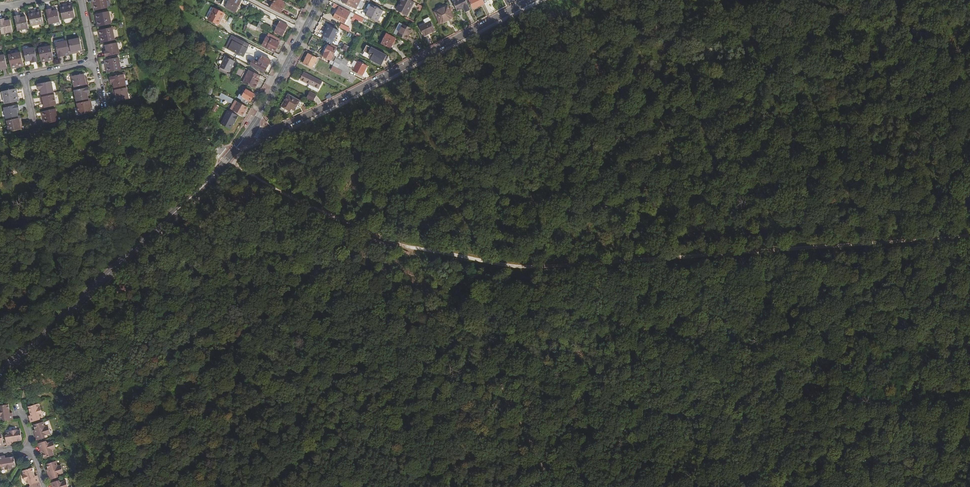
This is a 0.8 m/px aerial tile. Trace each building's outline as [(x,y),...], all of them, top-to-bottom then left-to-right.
[(95,11),(109,8),(108,0),(96,0),(97,6),(94,6),(95,11)] [(239,0),(229,0),(225,7),(235,12),(241,1),(239,0)] [(281,13),(285,4),(282,3),(283,1),(281,0),(270,0),(273,2),(270,8),(281,13)] [(352,7),(356,9),(360,0),(355,0),(352,4),(354,5),(352,7)] [(400,2),(402,2),(400,6),(410,11),(414,2),(410,0),(401,0),(400,2)] [(470,10),(465,0),(456,0),(452,2),(457,11),(463,8),(465,12),(470,10)] [(482,0),(469,0),(473,9),(484,4),(482,0)] [(350,12),(334,4),(332,7),(337,10),(333,18),(344,23),(350,12)] [(60,7),(62,20),(75,18),(73,7),(64,9),(64,6),(60,7)] [(382,10),(372,6),(369,13),(367,12),(365,16),(376,22),(382,10)] [(410,11),(400,6),(397,11),(407,16),(410,11)] [(434,12),(439,23),(448,19),(448,20),(453,17),(447,6),(434,12)] [(224,14),(214,9),(210,16),(208,20),(218,25),(220,21),(224,14)] [(45,11),(48,25),(59,23),(57,11),(51,12),(51,10),(45,11)] [(100,26),(112,24),(110,12),(97,14),(97,18),(98,17),(100,26)] [(31,13),(28,13),(31,27),(43,24),(41,13),(32,15),(31,13)] [(362,18),(352,13),(350,16),(360,21),(362,18)] [(14,18),(17,32),(28,29),(25,18),(19,19),(19,17),(14,18)] [(1,33),(12,31),(10,20),(4,21),(3,19),(0,19),(0,29),(1,33)] [(260,21),(257,27),(268,33),(271,27),(260,21)] [(288,25),(279,21),(274,32),(282,36),(288,25)] [(425,24),(419,27),(424,36),(435,31),(430,21),(425,24)] [(397,36),(406,41),(412,29),(403,24),(397,36)] [(328,26),(323,36),(333,41),(338,31),(328,26)] [(101,38),(102,43),(115,40),(113,28),(101,30),(103,38),(101,38)] [(386,34),(381,44),(390,48),(395,38),(386,34)] [(249,44),(235,37),(228,50),(243,58),(243,57),(246,53),(248,48),(247,48),(249,44)] [(80,39),(66,42),(67,48),(70,48),(71,55),(76,54),(76,52),(82,51),(80,39)] [(271,39),(267,48),(274,52),(279,43),(271,39)] [(69,55),(71,55),(70,48),(67,48),(66,42),(55,45),(58,58),(63,57),(63,55),(68,54),(69,55)] [(106,57),(120,54),(117,42),(106,45),(107,51),(105,52),(106,57)] [(53,59),(50,45),(38,48),(41,59),(48,58),(49,60),(53,59)] [(349,53),(351,48),(345,45),(344,45),(342,50),(346,52),(349,53)] [(384,60),(386,56),(366,45),(362,51),(371,56),(369,59),(380,65),(384,60)] [(330,60),(335,50),(327,47),(323,54),(322,56),(330,60)] [(32,63),(37,61),(34,48),(23,50),(26,61),(31,60),(32,63)] [(338,52),(335,50),(330,60),(334,62),(338,52)] [(19,66),(23,65),(20,52),(8,54),(11,66),(18,64),(19,66)] [(317,58),(308,53),(303,63),(312,68),(317,58)] [(252,61),(250,66),(264,73),(270,60),(262,56),(258,64),(252,61)] [(220,68),(224,70),(227,71),(229,72),(234,61),(225,57),(220,68)] [(106,68),(107,73),(121,70),(118,58),(107,60),(109,68),(106,68)] [(349,62),(343,58),(340,65),(338,68),(349,74),(351,69),(346,66),(349,62)] [(338,68),(340,65),(334,62),(330,60),(328,63),(333,66),(338,68)] [(367,66),(358,61),(352,71),(362,76),(367,66)] [(338,68),(333,66),(331,70),(348,79),(348,81),(352,84),(356,77),(349,74),(338,68)] [(242,82),(255,89),(257,84),(255,84),(258,79),(259,76),(249,70),(248,72),(242,82)] [(322,81),(304,72),(301,79),(318,88),(322,81)] [(73,76),(75,87),(88,84),(87,79),(86,79),(85,73),(73,76)] [(119,87),(126,85),(124,74),(110,77),(111,82),(113,82),(115,88),(113,88),(114,90),(119,89),(119,87)] [(46,93),(54,92),(51,80),(37,84),(38,88),(41,88),(42,94),(40,94),(41,97),(47,96),(46,93)] [(129,99),(126,85),(119,87),(119,89),(114,90),(115,95),(116,95),(117,101),(129,99)] [(75,91),(77,102),(84,100),(84,103),(91,101),(90,98),(88,99),(87,93),(90,93),(89,88),(75,91)] [(5,104),(19,101),(18,97),(15,97),(14,89),(2,91),(5,104)] [(241,101),(247,104),(249,101),(250,101),(254,94),(246,89),(241,97),(242,97),(241,100),(241,101)] [(45,108),(57,106),(54,92),(46,93),(47,96),(41,97),(42,102),(44,102),(45,108)] [(316,95),(309,92),(306,99),(312,102),(316,95)] [(221,93),(219,97),(231,103),(233,99),(221,93)] [(303,103),(287,95),(281,107),(289,111),(291,109),(294,111),(295,109),(301,107),(303,103)] [(92,106),(91,101),(84,103),(84,100),(77,102),(80,115),(92,112),(90,106),(92,106)] [(242,116),(247,107),(237,102),(236,104),(233,111),(242,116)] [(14,119),(20,118),(19,115),(17,116),(16,109),(19,109),(18,104),(4,107),(6,119),(13,117),(14,119)] [(58,122),(55,110),(44,112),(46,120),(43,120),(44,125),(58,122)] [(221,124),(233,130),(239,115),(228,110),(221,124)] [(13,117),(6,119),(9,131),(20,129),(19,123),(21,123),(20,118),(14,119),(13,117)] [(42,418),(41,414),(39,408),(37,404),(28,407),(30,413),(31,413),(32,415),(31,416),(28,417),(30,423),(38,421),(37,419),(39,418),(42,418)] [(9,411),(8,405),(0,406),(0,418),(0,420),(2,420),(5,420),(5,421),(13,420),(12,413),(10,414),(8,414),(8,411),(9,411)] [(42,436),(44,436),(49,434),(47,427),(47,426),(44,427),(43,422),(34,425),(35,431),(36,434),(34,434),(36,441),(43,439),(42,436)] [(16,431),(9,433),(6,433),(6,435),(7,437),(5,438),(7,446),(13,445),(13,442),(13,441),(15,440),(15,442),(21,441),(20,431),(16,431)] [(37,444),(39,451),(41,450),(42,453),(44,459),(54,456),(52,451),(54,450),(52,442),(47,443),(45,444),(44,442),(37,444)] [(5,459),(5,456),(0,457),(0,465),(1,465),(1,467),(2,470),(15,467),(14,457),(8,458),(8,459),(5,460),(5,459)] [(46,464),(48,470),(49,473),(47,474),(49,480),(56,478),(55,476),(57,475),(62,474),(60,466),(57,467),(56,462),(46,464)] [(33,474),(34,474),(32,468),(23,471),(27,484),(29,484),(31,483),(32,485),(39,482),(37,475),(35,476),(34,476),(33,474)]
